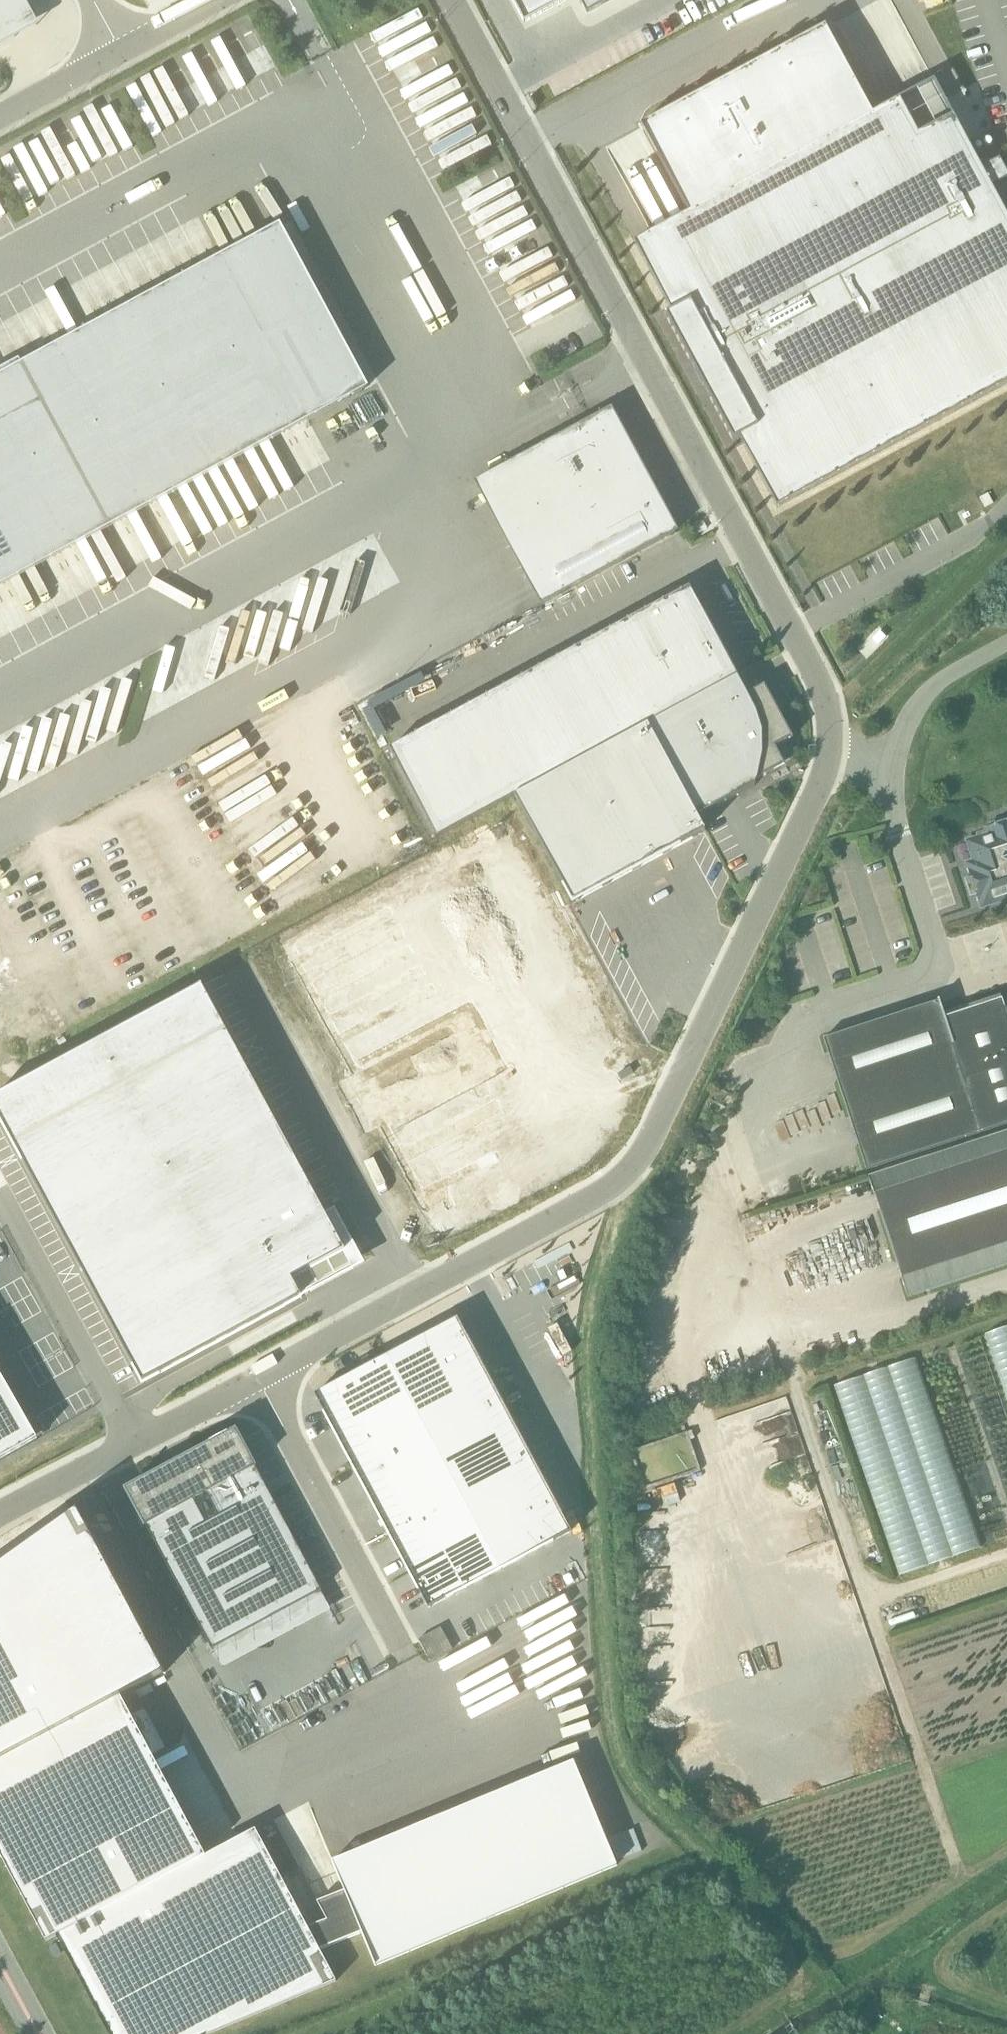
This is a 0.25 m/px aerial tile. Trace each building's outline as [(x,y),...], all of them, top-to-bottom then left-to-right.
[(34,17),(65,1),(64,0),(0,0),(0,35),(34,17)] [(525,25),(573,0),(512,0),(525,25)] [(588,14),(614,0),(580,0),(588,14)] [(629,246),(775,508),(1006,384),(1006,212),(996,190),(1006,182),(1006,165),(1001,155),(981,167),(933,80),(629,246)] [(308,418),(223,260),(222,260),(0,380),(0,584),(308,418)] [(671,535),(605,412),(483,478),(549,601),(671,535)] [(690,587),(390,749),(438,838),(649,724),(738,676),(690,587)] [(873,639),(879,645),(887,637),(881,631),(873,639)] [(738,676),(649,724),(699,816),(756,786),(758,779),(769,773),(785,764),(776,748),(794,738),(766,686),(748,695),(738,676)] [(649,724),(516,796),(574,903),(707,831),(699,816),(649,724)] [(981,899),(990,903),(1006,898),(1006,824),(999,827),(995,834),(977,840),(972,849),(977,862),(972,871),(981,899)] [(485,833),(284,942),(358,1079),(344,1087),(366,1126),(380,1119),(428,1207),(446,1197),(455,1215),(583,1146),(574,1130),(576,1129),(575,1128),(610,1109),(605,1098),(623,1088),(485,833)] [(299,1163),(203,985),(0,1095),(0,1118),(143,1384),(304,1297),(279,1252),(246,1191),(299,1163)] [(991,1132),(1006,1127),(1006,1008),(956,1024),(949,1003),(826,1042),(867,1168),(990,1129),(991,1132)] [(868,1176),(907,1297),(1006,1264),(1006,1131),(868,1176)] [(860,1234),(852,1236),(857,1254),(866,1252),(860,1234)] [(458,1319),(316,1395),(429,1608),(572,1532),(458,1319)] [(984,1334),(1006,1401),(1006,1326),(984,1334)] [(980,1544),(915,1355),(835,1382),(900,1572),(980,1544)] [(38,1439),(0,1373),(0,1461),(38,1439)] [(323,1591),(242,1439),(237,1430),(127,1489),(131,1498),(212,1650),(323,1591)] [(0,1567),(0,1853),(47,1941),(57,1936),(110,2033),(209,2033),(337,1981),(320,1950),(308,1927),(256,1829),(207,1856),(154,1757),(122,1697),(165,1674),(78,1512),(51,1531),(49,1528),(43,1532),(45,1535),(0,1567)] [(441,1629),(419,1641),(431,1662),(452,1650),(441,1629)] [(758,1672),(783,1664),(779,1653),(755,1662),(758,1672)] [(328,1920),(308,1927),(320,1950),(362,1932),(376,1965),(435,1941),(618,1866),(574,1761),(333,1861),(345,1891),(318,1902),(328,1920)]
